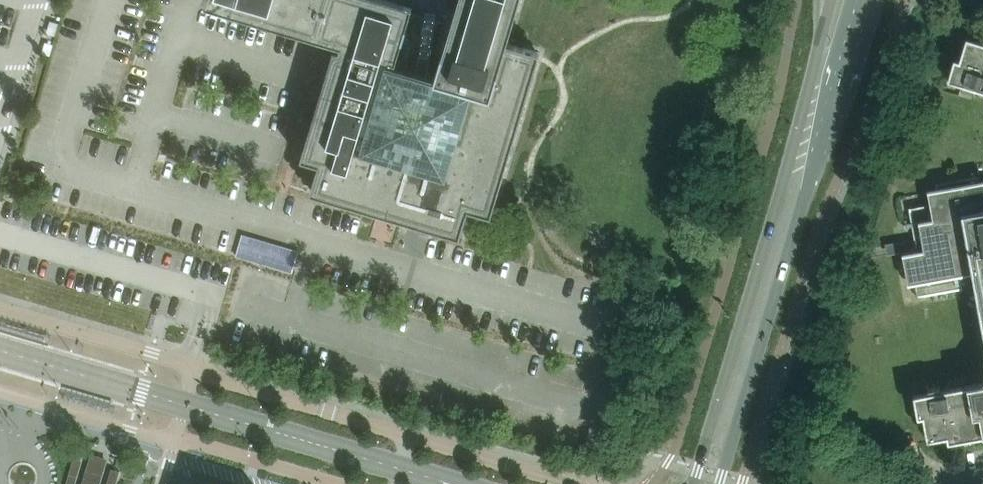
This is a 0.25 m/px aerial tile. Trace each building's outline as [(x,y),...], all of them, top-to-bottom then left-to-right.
[(451,22),(436,73),(391,60),(393,55),(396,56),(411,11),(375,0),(213,0),(213,1),(334,38),(346,42),(344,50),(337,48),(309,144),(307,143),(303,158),(320,163),(312,190),(406,219),(405,220),(461,237),(470,208),(492,215),(540,52),(506,42),(518,0),(458,0),(451,22)] [(967,36),(959,60),(954,58),(947,78),(962,83),(961,86),(974,90),(975,87),(982,90),(982,41),(967,36)] [(982,206),(977,175),(936,183),(939,201),(909,207),(917,250),(909,252),(917,295),(963,287),(960,273),(973,271),(982,328),(982,206)] [(292,272),(298,253),(240,236),(235,255),(292,272)] [(942,388),(941,383),(929,385),(930,391),(915,393),(919,416),(924,415),(928,437),(948,434),(949,440),(982,434),(982,381),(942,388)] [(120,469),(107,466),(110,456),(89,451),(87,458),(70,453),(62,483),(116,483),(120,469)]
